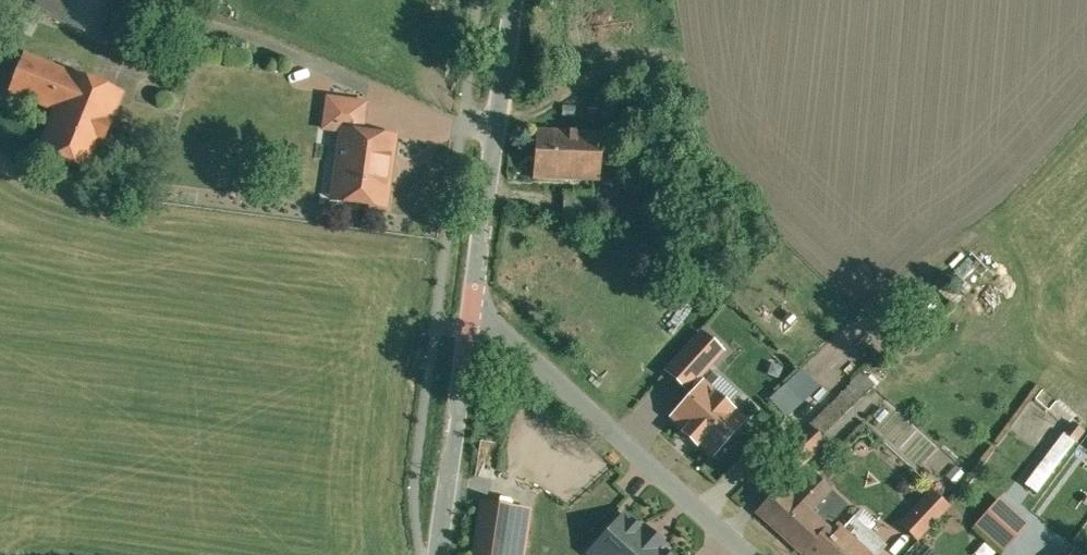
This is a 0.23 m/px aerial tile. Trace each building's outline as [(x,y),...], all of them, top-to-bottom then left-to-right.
[(34,11),(104,42),(123,0),(39,0),(34,11)] [(71,72),(24,54),(9,92),(24,98),(56,111),(71,72)] [(123,93),(71,72),(56,111),(40,151),(92,171),(123,93)] [(24,98),(9,92),(5,104),(20,110),(24,98)] [(367,103),(328,97),(324,129),(342,131),(342,130),(363,133),(367,103)] [(603,132),(537,129),(534,178),(601,180),(603,132)] [(363,133),(342,130),(342,131),(339,151),(347,152),(340,200),(386,206),(395,137),(363,133)] [(687,389),(696,378),(721,351),(702,333),(667,371),(687,389)] [(693,395),(673,417),(687,429),(683,433),(696,444),(700,441),(713,453),(743,421),(696,378),(687,389),(693,395)] [(820,416),(775,458),(792,476),(827,443),(810,426),(821,416),(820,416)] [(1030,484),(1043,493),(1079,439),(1066,431),(1030,484)] [(814,473),(793,496),(781,486),(759,511),(805,553),(806,552),(828,528),(840,514),(823,499),(832,489),(814,473)] [(932,492),(902,523),(920,540),(950,508),(932,492)] [(482,503),(475,554),(509,554),(516,508),(482,503)] [(876,520),(865,510),(861,511),(856,516),(871,530),(876,524),(876,520)] [(590,553),(592,554),(668,554),(624,515),(590,553)] [(837,524),(831,531),(828,528),(806,552),(810,554),(871,554),(859,544),(871,530),(856,516),(855,516),(843,529),(837,524)]
